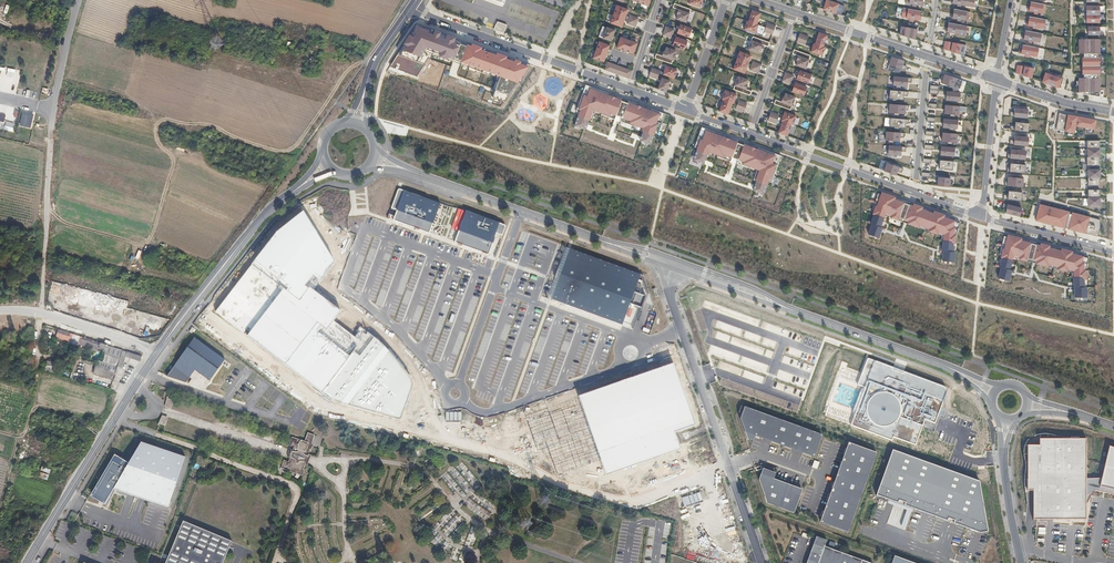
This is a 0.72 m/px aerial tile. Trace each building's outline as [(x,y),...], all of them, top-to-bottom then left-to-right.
[(826,0),(824,9),(835,12),(838,4),(826,0)] [(903,4),(922,8),(924,0),(904,0),(903,4)] [(1047,5),(1030,2),(1028,14),(1045,17),(1047,5)] [(690,9),(674,3),(673,7),(678,9),(677,14),(678,14),(676,19),(686,22),(690,9)] [(616,5),(613,14),(625,18),(628,9),(616,5)] [(1100,7),(1085,7),(1085,25),(1100,25),(1100,7)] [(922,12),(902,8),(900,19),(920,22),(922,12)] [(969,12),(952,9),(950,19),(967,22),(969,12)] [(752,10),(748,21),(756,24),(760,12),(752,10)] [(625,18),(613,14),(610,23),(622,27),(625,18)] [(1047,19),(1028,16),(1026,27),(1045,31),(1047,19)] [(758,25),(747,21),(744,29),(755,33),(758,25)] [(498,22),(495,31),(504,34),(507,26),(498,22)] [(963,26),(948,23),(946,34),(961,37),(963,26)] [(431,54),(500,78),(494,94),(504,98),(525,64),(416,24),(393,60),(420,71),(431,54)] [(691,28),(680,24),(677,33),(688,37),(691,28)] [(916,29),(901,26),(900,34),(915,39),(916,29)] [(606,27),(603,38),(611,41),(615,30),(606,27)] [(1101,27),(1088,27),(1088,37),(1101,37),(1101,27)] [(1043,35),(1024,31),(1022,42),(1041,45),(1043,35)] [(819,32),(815,44),(821,46),(823,46),(827,35),(819,32)] [(675,36),(672,45),(684,50),(687,41),(675,36)] [(752,36),(748,49),(757,53),(759,49),(760,49),(762,44),(767,47),(769,42),(752,36)] [(620,37),(616,48),(625,51),(629,40),(620,37)] [(629,40),(625,51),(633,54),(637,43),(629,40)] [(963,44),(944,40),(941,52),(960,57),(963,44)] [(1101,40),(1078,40),(1078,54),(1081,54),(1101,54),(1101,40)] [(599,41),(596,50),(607,53),(609,45),(599,41)] [(821,46),(813,43),(810,51),(821,55),(824,47),(821,46)] [(1039,48),(1021,45),(1019,56),(1037,60),(1039,48)] [(656,54),(654,58),(671,64),(676,51),(666,47),(664,51),(663,51),(662,56),(656,54)] [(810,56),(794,49),(792,54),(798,56),(796,60),(797,61),(795,65),(805,69),(810,56)] [(593,57),(604,61),(607,53),(596,50),(593,57)] [(739,52),(736,60),(747,65),(751,56),(739,52)] [(1081,54),(1081,76),(1100,76),(1101,54),(1081,54)] [(905,60),(890,56),(887,67),(906,73),(908,67),(904,65),(905,60)] [(736,60),(733,69),(744,73),(747,65),(736,60)] [(1034,69),(1016,64),(1013,73),(1031,78),(1034,69)] [(666,66),(663,74),(674,78),(677,70),(666,66)] [(6,76),(13,78),(14,70),(8,69),(6,76)] [(799,71),(796,79),(808,83),(811,75),(799,71)] [(1065,79),(1044,72),(1041,82),(1061,89),(1065,79)] [(956,79),(945,75),(942,83),(953,87),(956,79)] [(738,76),(733,89),(750,95),(751,91),(745,89),(747,84),(746,84),(748,80),(738,76)] [(913,77),(893,76),(892,87),(895,87),(895,89),(901,89),(901,87),(908,88),(908,84),(913,84),(913,77)] [(1101,94),(1100,76),(1081,76),(1081,78),(1077,78),(1077,94),(1101,94)] [(661,78),(657,88),(666,91),(670,81),(661,78)] [(795,83),(792,92),(803,96),(806,87),(795,83)] [(608,93),(585,85),(576,111),(579,112),(574,125),(585,129),(588,120),(591,121),(595,111),(601,113),(601,114),(614,119),(616,115),(622,118),(621,121),(634,126),(635,125),(642,128),(641,130),(643,131),(641,135),(643,136),(641,141),(650,144),(655,132),(658,133),(665,113),(647,107),(646,108),(628,102),(627,103),(624,101),(621,100),(621,99),(608,94),(608,93)] [(725,90),(722,99),(733,104),(736,94),(725,90)] [(909,91),(889,90),(888,101),(891,101),(891,103),(897,103),(898,101),(903,101),(904,97),(908,97),(909,91)] [(960,92),(947,91),(946,101),(959,102),(960,92)] [(775,100),(773,104),(790,110),(795,97),(785,93),(784,97),(783,97),(781,102),(775,100)] [(723,100),(719,111),(728,114),(732,103),(723,100)] [(909,105),(888,103),(887,115),(892,115),(892,116),(900,117),(900,115),(905,115),(906,111),(909,111),(909,105)] [(959,106),(945,105),(945,114),(951,115),(950,117),(954,117),(955,115),(958,116),(959,106)] [(1027,118),(1028,109),(1015,108),(1015,113),(1010,112),(1010,116),(1027,118)] [(30,127),(33,115),(34,113),(23,110),(22,112),(20,123),(19,125),(30,127)] [(784,112),(781,121),(788,123),(792,125),(796,116),(784,112)] [(1079,126),(1094,129),(1096,120),(1071,115),(1069,128),(1078,130),(1079,126)] [(909,119),(889,118),(888,128),(893,128),(893,130),(899,131),(900,129),(906,129),(906,125),(909,126),(909,119)] [(958,120),(944,120),(944,128),(949,128),(949,131),(953,131),(953,129),(957,129),(958,120)] [(788,123),(782,121),(778,132),(787,135),(791,124),(788,123)] [(1026,123),(1026,121),(1022,121),(1022,122),(1015,122),(1015,127),(1011,126),(1011,130),(1028,132),(1029,123),(1026,123)] [(5,122),(4,131),(13,132),(14,123),(5,122)] [(719,133),(701,126),(694,146),(697,147),(693,159),(702,163),(704,158),(706,158),(707,154),(709,154),(710,152),(717,155),(717,156),(730,161),(732,157),(738,159),(737,163),(750,168),(751,167),(757,169),(753,179),(756,180),(753,189),(764,193),(768,181),(771,182),(781,155),(758,147),(758,148),(744,144),(744,145),(740,143),(737,142),(737,141),(719,134),(719,133)] [(904,133),(885,131),(885,141),(888,141),(888,144),(894,144),(894,142),(900,143),(900,138),(904,138),(904,133)] [(957,134),(943,133),(942,142),(948,142),(948,144),(952,145),(952,143),(957,143),(957,134)] [(1025,137),(1025,135),(1022,135),(1022,137),(1014,137),(1014,140),(1010,140),(1010,144),(1027,146),(1028,137),(1025,137)] [(1100,139),(1087,140),(1087,166),(1100,165),(1100,158),(1100,157),(1100,139)] [(907,147),(887,146),(887,156),(889,156),(889,158),(895,158),(896,156),(902,156),(902,153),(906,154),(907,147)] [(955,148),(942,147),(941,156),(954,157),(955,148)] [(1021,151),(1021,149),(1018,148),(1018,151),(1011,150),(1011,154),(1008,154),(1008,158),(1025,159),(1026,151),(1021,151)] [(953,162),(940,161),(939,170),(953,171),(953,162)] [(904,168),(886,162),(882,172),(897,177),(898,173),(902,174),(904,168)] [(1021,164),(1021,163),(1018,162),(1018,164),(1010,164),(1010,168),(1007,168),(1007,172),(1025,173),(1026,164),(1021,164)] [(1100,169),(1088,169),(1088,185),(1099,185),(1099,179),(1100,178),(1100,169)] [(1024,178),(1019,178),(1019,176),(1015,176),(1014,178),(1008,177),(1008,181),(1005,181),(1005,186),(1023,187),(1024,178)] [(950,179),(938,178),(938,187),(950,187),(950,179)] [(429,233),(440,203),(399,188),(389,214),(395,216),(393,220),(429,233)] [(1099,190),(1088,190),(1088,206),(1100,206),(1100,198),(1099,198),(1099,190)] [(895,197),(882,192),(881,194),(878,192),(871,211),(873,212),(873,213),(874,214),(871,223),(873,224),(869,234),(878,237),(882,228),(880,227),(884,214),(898,219),(899,217),(909,221),(908,223),(919,227),(919,226),(929,229),(929,231),(944,236),(942,261),(954,262),(955,252),(952,251),(953,243),(954,243),(955,234),(959,223),(943,217),(944,215),(934,211),(933,213),(922,209),(923,207),(914,204),(913,206),(909,205),(909,202),(901,199),(900,201),(894,199),(895,197)] [(1022,201),(1023,193),(1011,192),(1011,194),(1008,195),(1003,195),(1003,199),(1022,201)] [(1033,202),(1029,218),(1097,236),(1099,231),(1101,221),(1099,215),(1095,211),(1082,207),(1082,205),(1042,194),(1039,202),(1033,202)] [(1022,208),(1004,203),(1003,208),(1006,209),(1005,214),(1020,218),(1022,208)] [(502,236),(505,227),(499,224),(500,223),(466,211),(454,243),(489,255),(495,238),(494,238),(496,233),(502,236)] [(334,259),(303,212),(276,233),(216,312),(247,336),(285,365),(321,393),(333,402),(369,412),(401,420),(413,388),(413,383),(412,379),(390,351),(374,337),(362,327),(358,333),(355,337),(334,321),(336,318),(341,311),(314,290),(332,266),(334,259)] [(1021,235),(1006,231),(1001,256),(997,275),(1008,278),(1010,267),(1009,266),(1012,256),(1070,271),(1073,294),(1086,295),(1084,254),(1072,250),(1072,248),(1060,246),(1060,247),(1049,245),(1050,242),(1038,240),(1038,242),(1020,238),(1021,235)] [(563,271),(571,249),(565,247),(558,269),(563,271)] [(641,275),(571,249),(563,271),(558,269),(555,277),(560,279),(552,300),(622,325),(630,304),(642,308),(646,296),(634,292),(641,275)] [(560,279),(555,277),(547,298),(552,300),(560,279)] [(45,328),(58,332),(57,335),(69,339),(69,338),(81,341),(82,337),(45,325),(45,328)] [(225,358),(195,336),(180,356),(168,375),(186,381),(195,367),(210,378),(225,358)] [(122,368),(125,358),(126,356),(140,361),(142,357),(85,338),(83,341),(107,350),(103,362),(118,366),(122,368)] [(900,369),(869,359),(858,385),(865,387),(861,391),(855,405),(853,411),(854,417),(851,425),(892,441),(893,437),(915,445),(925,419),(935,423),(946,393),(946,389),(942,386),(900,369)] [(113,380),(114,377),(118,366),(103,362),(98,360),(93,373),(113,380)] [(697,427),(674,361),(524,414),(538,452),(544,449),(548,459),(552,457),(558,473),(600,459),(606,476),(681,450),(675,434),(697,427)] [(170,408),(173,398),(166,397),(164,406),(170,408)] [(286,413),(287,410),(283,407),(284,406),(281,404),(279,407),(286,413)] [(815,453),(821,434),(744,404),(738,416),(748,437),(754,439),(755,434),(815,453)] [(292,446),(291,451),(297,453),(297,451),(302,453),(301,455),(302,455),(307,457),(309,450),(310,451),(312,445),(310,445),(313,435),(307,432),(304,441),(291,436),(288,444),(292,446)] [(1086,439),(1039,439),(1039,446),(1027,446),(1027,488),(1033,488),(1033,520),(1086,520),(1086,505),(1086,479),(1086,439)] [(849,530),(875,451),(848,441),(820,519),(849,530)] [(186,461),(141,446),(128,467),(113,492),(169,511),(186,461)] [(1109,447),(1101,479),(1099,487),(1113,491),(1113,448),(1109,447)] [(979,482),(892,450),(876,496),(979,534),(987,532),(979,482)] [(304,463),(306,464),(306,461),(307,457),(302,455),(301,455),(302,453),(297,451),(297,453),(291,451),(290,454),(289,457),(294,460),(294,461),(296,462),(300,462),(301,462),(304,463)] [(294,460),(289,457),(287,462),(283,459),(280,468),(301,476),(302,471),(301,470),(302,467),(303,465),(305,466),(306,464),(304,463),(301,462),(300,462),(296,462),(294,461),(294,460)] [(113,492),(128,467),(114,459),(90,500),(104,508),(113,492)] [(795,510),(803,487),(773,477),(775,470),(762,466),(758,478),(766,501),(795,510)] [(1086,479),(1086,505),(1092,493),(1095,491),(1113,495),(1113,491),(1099,487),(1101,479),(1086,479)] [(678,498),(681,507),(707,498),(704,490),(678,498)] [(232,541),(183,521),(166,562),(223,562),(232,541)] [(816,537),(806,562),(861,562),(862,560),(824,547),(826,540),(816,537)]
